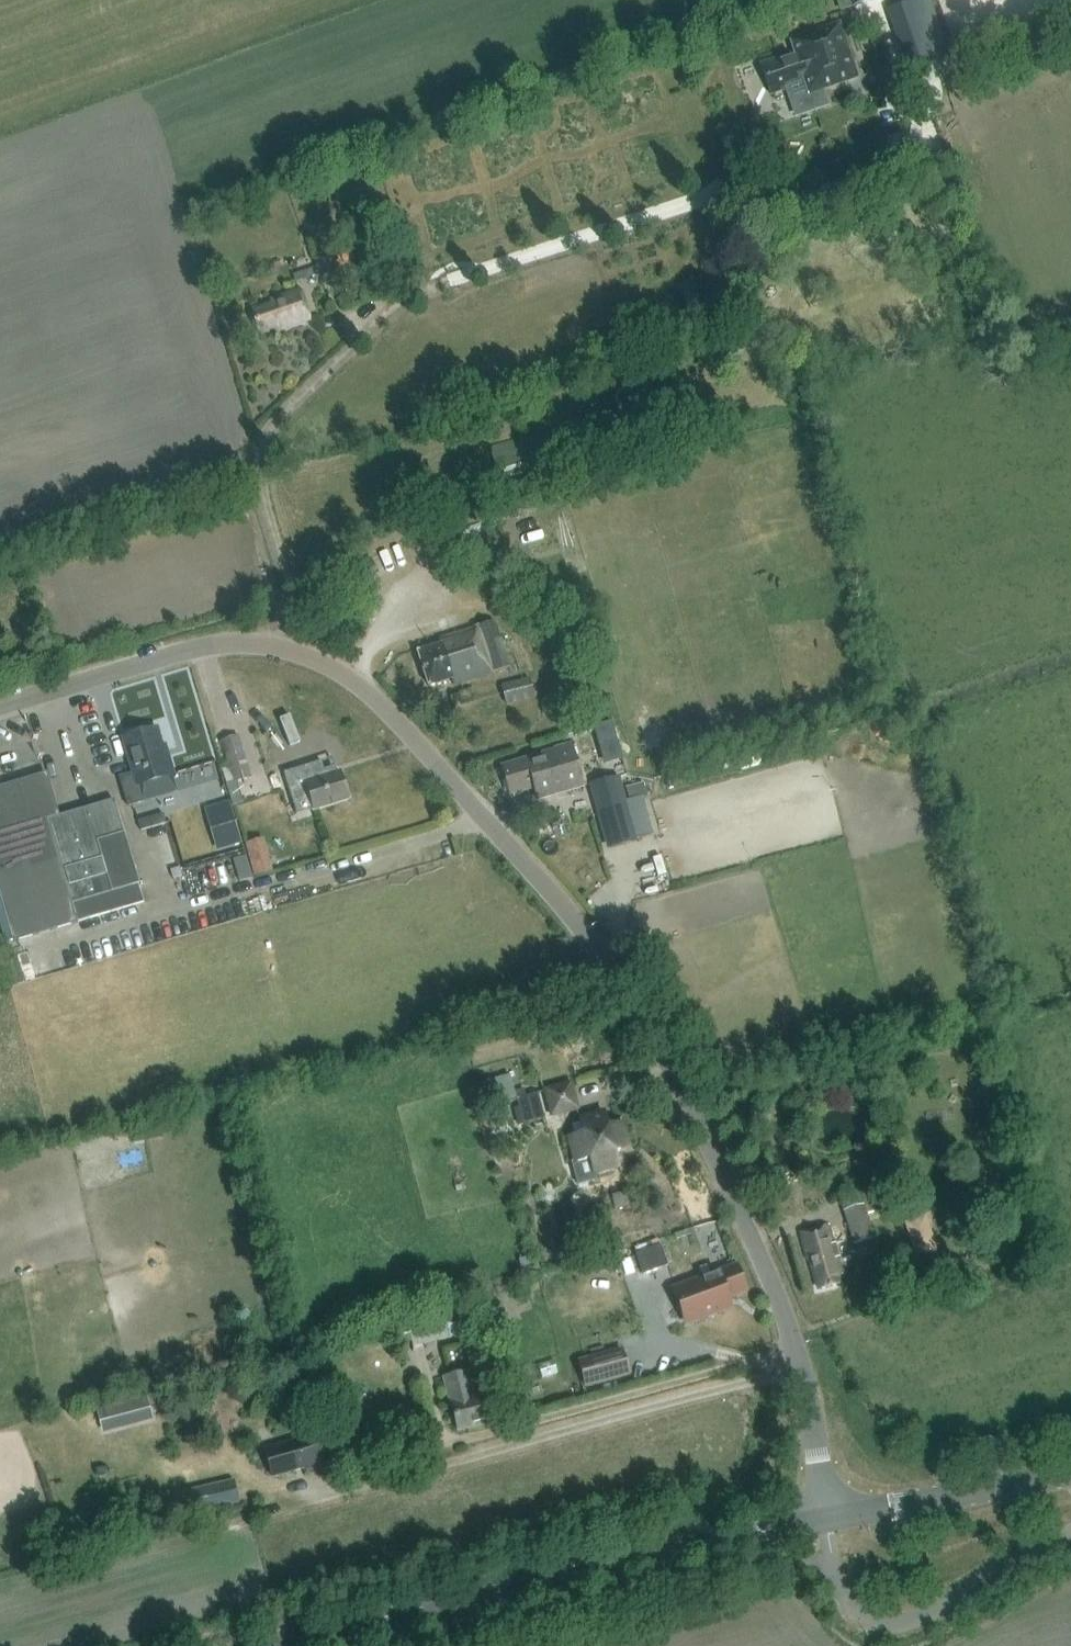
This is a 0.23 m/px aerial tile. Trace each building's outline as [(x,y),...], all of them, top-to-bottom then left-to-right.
[(851,8),(875,0),(848,0),(851,8)] [(925,61),(907,4),(886,10),(905,67),(925,61)] [(857,74),(839,22),(791,38),(795,49),(761,61),(771,91),(805,79),(809,90),(857,74)] [(353,260),(349,246),(334,251),(339,265),(353,260)] [(338,276),(332,255),(316,260),(323,281),(338,276)] [(270,334),(311,319),(300,290),(272,300),(274,306),(255,313),(261,330),(268,328),(270,334)] [(489,447),(500,483),(544,470),(533,434),(489,447)] [(569,516),(557,519),(554,508),(528,515),(530,526),(526,527),(533,555),(576,543),(569,516)] [(418,650),(430,686),(453,678),(454,683),(491,672),(491,671),(510,665),(496,621),(477,627),(476,626),(440,638),(441,643),(418,650)] [(533,698),(529,678),(500,686),(505,705),(533,698)] [(601,746),(617,742),(611,721),(596,725),(601,746)] [(128,806),(143,802),(138,786),(174,775),(168,756),(165,757),(156,729),(123,739),(133,774),(120,778),(128,806)] [(251,777),(239,734),(222,739),(234,782),(251,777)] [(554,752),(544,755),(543,753),(501,766),(510,796),(534,789),(537,800),(583,786),(571,744),(553,749),(554,752)] [(305,780),(307,785),(291,789),(295,801),(311,796),(315,809),(349,799),(340,770),(305,780)] [(114,800),(57,817),(45,775),(0,789),(0,898),(13,942),(78,923),(78,922),(144,903),(138,884),(139,884),(114,800)] [(606,849),(637,841),(619,777),(588,785),(606,849)] [(255,817),(244,783),(229,788),(240,822),(255,817)] [(222,840),(239,836),(232,810),(215,815),(222,840)] [(149,818),(138,821),(141,831),(152,828),(149,818)] [(307,843),(298,846),(301,856),(310,854),(307,843)] [(593,899),(588,902),(596,911),(600,907),(593,899)] [(47,964),(33,967),(35,977),(49,974),(47,964)] [(515,1073),(481,1081),(486,1104),(520,1096),(515,1073)] [(576,1110),(570,1087),(549,1093),(555,1116),(576,1110)] [(522,1125),(526,1124),(526,1126),(547,1120),(540,1094),(515,1101),(522,1125)] [(609,1128),(606,1116),(580,1122),(583,1135),(572,1138),(578,1163),(590,1160),(593,1172),(620,1165),(616,1153),(630,1150),(623,1124),(609,1128)] [(854,1243),(874,1237),(864,1204),(844,1210),(854,1243)] [(929,1211),(906,1220),(919,1255),(942,1246),(929,1211)] [(808,1259),(810,1258),(818,1289),(840,1283),(838,1274),(842,1272),(830,1225),(800,1232),(808,1259)] [(643,1275),(668,1266),(660,1245),(635,1254),(643,1275)] [(737,1267),(675,1288),(680,1301),(679,1302),(680,1306),(682,1306),(687,1322),(692,1321),(730,1308),(727,1298),(746,1292),(737,1267)] [(469,1333),(461,1305),(391,1324),(397,1347),(411,1343),(412,1348),(469,1333)] [(628,1375),(622,1349),(579,1361),(586,1386),(628,1375)] [(473,1392),(466,1367),(443,1373),(458,1427),(497,1417),(489,1388),(473,1392)] [(96,1410),(100,1425),(151,1411),(147,1396),(96,1410)] [(296,1439),(265,1449),(273,1477),(304,1468),(305,1470),(324,1464),(315,1431),(296,1437),(296,1439)] [(239,1502),(233,1479),(166,1495),(171,1518),(239,1502)]
